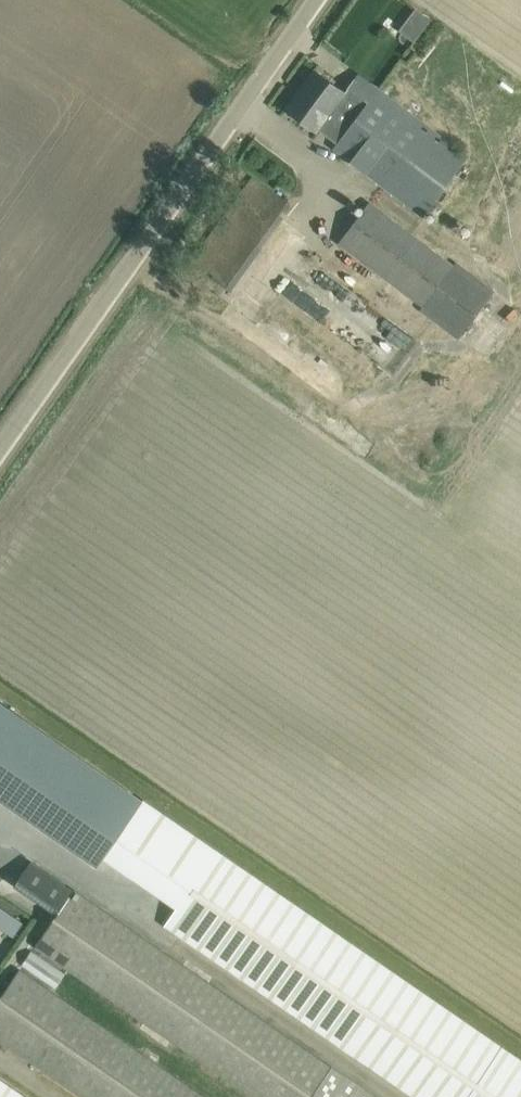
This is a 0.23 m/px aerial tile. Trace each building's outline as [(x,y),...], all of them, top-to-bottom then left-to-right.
[(420,42),(437,18),(419,6),(403,30),(420,42)] [(468,156),(358,74),(344,93),(314,71),(286,108),(317,131),(319,129),(338,143),(334,148),(424,216),(468,156)] [(275,186),(260,202),(281,221),(295,205),(275,186)] [(457,261),(454,266),(371,202),(339,243),(423,307),(420,310),(457,339),(495,290),(457,261)] [(386,363),(410,331),(323,269),(320,272),(306,262),(298,274),(341,305),(329,322),(386,363)] [(98,865),(142,801),(0,703),(0,798),(98,865)] [(216,851),(166,924),(418,1096),(520,1096),(520,1061),(216,851)] [(254,1096),(379,1096),(33,859),(15,885),(57,914),(35,946),(254,1096)] [(0,921),(0,928),(14,937),(24,922),(7,910),(0,921)] [(20,969),(0,998),(0,1040),(82,1096),(207,1096),(20,969)] [(0,1077),(0,1096),(30,1096),(0,1077)]
